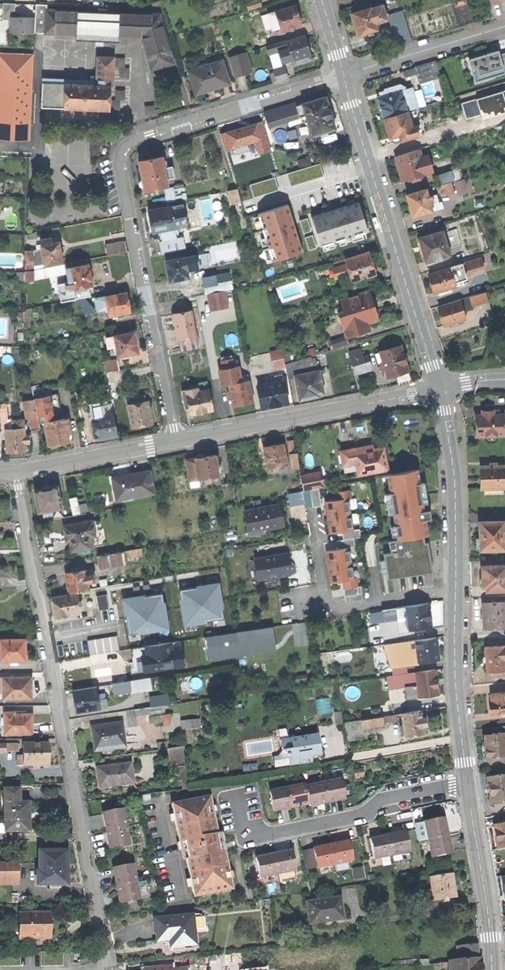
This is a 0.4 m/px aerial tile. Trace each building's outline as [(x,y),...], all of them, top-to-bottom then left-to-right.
[(249,10),(262,6),(260,0),(259,0),(247,3),(249,10)] [(3,20),(11,20),(11,16),(15,17),(16,4),(4,3),(3,20)] [(388,20),(383,4),(373,7),(378,23),(388,20)] [(35,33),(46,33),(47,10),(47,5),(36,5),(36,17),(35,33)] [(281,27),(282,31),(302,25),(299,15),(296,5),(276,11),(281,27)] [(356,25),(359,35),(380,29),(378,23),(373,7),(352,13),(356,25)] [(47,10),(46,33),(90,35),(91,12),(47,10)] [(276,28),(281,27),(276,11),(271,12),(276,28)] [(135,14),(91,12),(90,35),(90,37),(142,39),(135,14)] [(267,31),(276,28),(271,12),(262,15),(267,31)] [(160,15),(135,14),(142,39),(152,70),(174,64),(160,15)] [(36,17),(15,17),(11,16),(11,20),(11,27),(11,33),(35,34),(35,33),(36,17)] [(390,25),(393,32),(404,29),(401,22),(390,25)] [(293,59),(293,60),(311,55),(308,46),(305,36),(288,41),(290,48),(293,59)] [(270,54),(280,51),(290,48),(288,41),(268,47),(270,54)] [(283,61),(293,59),(290,48),(280,51),(283,61)] [(0,52),(0,137),(31,139),(34,54),(0,52)] [(470,59),(472,69),(476,68),(480,80),(504,73),(504,53),(500,55),(493,57),(492,52),(470,59)] [(245,53),(229,58),(235,77),(251,72),(245,53)] [(312,59),(311,55),(293,60),(294,64),(312,59)] [(79,85),(65,84),(64,108),(84,109),(110,110),(111,87),(114,87),(115,58),(98,57),(97,80),(79,80),(79,85)] [(480,80),(476,68),(472,69),(470,59),(468,60),(475,83),(504,74),(504,73),(480,80)] [(189,71),(196,94),(205,91),(204,90),(208,88),(213,87),(214,88),(230,83),(223,61),(189,71)] [(414,67),(419,84),(430,81),(425,64),(414,67)] [(271,70),(275,83),(289,79),(285,66),(271,70)] [(43,83),(42,107),(53,107),(64,108),(65,84),(43,83)] [(385,91),(386,95),(395,92),(393,87),(385,89),(385,91)] [(381,109),(384,118),(407,111),(402,95),(407,94),(405,89),(399,91),(395,92),(386,95),(381,96),(378,97),(381,109)] [(421,89),(413,92),(418,108),(426,106),(421,89)] [(413,92),(407,94),(402,95),(407,111),(418,108),(413,92)] [(326,97),(303,104),(306,115),(312,136),(336,129),(331,115),(326,97)] [(268,127),(306,115),(303,104),(302,101),(264,113),(268,127)] [(500,125),(504,124),(504,122),(501,108),(495,109),(500,125)] [(412,126),(407,111),(384,118),(387,129),(390,138),(398,136),(418,130),(416,125),(412,126)] [(234,148),(247,144),(255,141),(259,153),(270,150),(262,122),(239,129),(220,135),(225,150),(234,148)] [(419,135),(418,130),(398,136),(400,141),(419,135)] [(423,134),(427,146),(440,143),(437,130),(423,134)] [(90,152),(101,154),(103,140),(92,139),(90,152)] [(249,150),(247,144),(234,148),(236,154),(249,150)] [(420,149),(395,156),(399,169),(402,179),(416,175),(417,179),(420,178),(419,175),(426,173),(424,164),(420,149)] [(145,187),(145,190),(168,186),(166,178),(174,177),(172,167),(165,168),(162,157),(139,161),(142,173),(143,179),(141,180),(140,182),(140,185),(143,187),(145,187)] [(430,162),(424,164),(426,173),(432,171),(430,162)] [(320,164),(287,174),(291,186),(324,176),(320,164)] [(450,168),(451,171),(454,181),(461,179),(457,166),(450,168)] [(435,175),(438,185),(451,181),(454,181),(451,171),(435,175)] [(455,193),(451,181),(438,185),(441,195),(448,193),(448,195),(455,193)] [(175,186),(178,200),(187,198),(184,185),(175,186)] [(426,189),(407,194),(410,205),(413,216),(432,211),(430,203),(433,202),(431,196),(428,197),(426,189)] [(332,210),(311,217),(321,247),(322,246),(333,243),(339,241),(346,239),(351,237),(362,234),(368,232),(358,202),(354,203),(349,205),(332,210)] [(287,205),(258,214),(273,261),(302,252),(293,222),(287,205)] [(151,222),(153,232),(160,230),(175,227),(174,223),(178,222),(176,213),(172,214),(171,207),(149,211),(151,222)] [(307,218),(299,221),(304,234),(312,231),(307,218)] [(177,238),(175,227),(160,230),(163,241),(177,238)] [(421,247),(425,260),(433,258),(441,256),(449,254),(443,229),(418,236),(421,247)] [(26,235),(26,243),(37,241),(35,233),(26,235)] [(364,239),(362,234),(351,237),(353,242),(364,239)] [(313,235),(305,238),(309,250),(317,248),(313,235)] [(183,237),(177,238),(163,241),(159,242),(162,254),(186,249),(183,237)] [(106,245),(108,255),(127,251),(126,241),(106,245)] [(42,246),(45,266),(63,262),(61,251),(59,243),(50,244),(42,246)] [(335,248),(333,243),(322,246),(324,251),(335,248)] [(350,274),(352,281),(376,274),(373,263),(370,253),(346,260),(350,274)] [(196,256),(185,258),(188,271),(199,269),(196,256)] [(185,258),(166,261),(168,272),(170,281),(182,279),(183,284),(190,283),(188,271),(185,258)] [(465,263),(467,269),(484,265),(482,258),(465,263)] [(336,278),(350,274),(346,260),(332,264),(336,278)] [(463,264),(451,267),(455,282),(467,279),(463,264)] [(69,282),(71,290),(85,287),(93,286),(91,275),(89,265),(67,269),(69,282)] [(432,283),(435,292),(456,286),(455,282),(451,267),(429,274),(432,283)] [(203,277),(204,287),(218,284),(216,275),(203,277)] [(86,290),(85,287),(71,290),(69,282),(58,284),(61,301),(76,298),(75,292),(86,290)] [(204,287),(206,294),(232,289),(231,282),(218,284),(204,287)] [(350,321),(353,333),(370,328),(366,316),(375,313),(372,302),(369,291),(342,299),(346,312),(348,321),(350,321)] [(485,292),(470,296),(472,304),(488,300),(485,292)] [(109,309),(110,316),(113,315),(117,314),(130,312),(129,303),(127,293),(107,297),(109,309)] [(470,296),(460,299),(464,312),(474,309),(472,304),(470,296)] [(98,311),(109,309),(107,297),(96,299),(98,311)] [(77,301),(88,313),(95,309),(86,298),(77,301)] [(441,315),(444,325),(466,318),(464,312),(460,299),(438,306),(441,315)] [(350,334),(353,333),(350,321),(348,321),(346,312),(341,313),(347,332),(350,334)] [(193,314),(175,317),(179,335),(182,351),(199,348),(193,314)] [(134,333),(115,337),(117,347),(119,356),(123,356),(131,354),(138,353),(136,343),(134,333)] [(108,348),(117,347),(115,337),(106,338),(108,348)] [(331,340),(333,348),(346,344),(344,337),(331,340)] [(395,375),(399,385),(411,381),(406,364),(401,346),(380,352),(383,362),(381,363),(383,372),(386,371),(388,377),(395,375)] [(274,369),(285,367),(282,348),(270,350),(274,369)] [(351,361),(354,372),(372,367),(369,356),(351,361)] [(228,384),(229,384),(242,382),(239,367),(234,368),(232,359),(222,361),(224,369),(219,370),(221,384),(228,383),(228,384)] [(104,363),(106,373),(120,370),(118,360),(104,363)] [(289,378),(296,377),(296,376),(319,371),(317,361),(294,366),(293,361),(285,363),(289,378)] [(296,377),(301,399),(308,398),(312,397),(312,394),(323,392),(319,371),(296,376),(296,377)] [(106,376),(107,383),(114,382),(113,374),(106,376)] [(259,386),(263,406),(274,404),(288,402),(283,377),(279,377),(280,382),(259,386)] [(232,398),(234,406),(243,404),(253,403),(249,381),(242,382),(229,384),(230,391),(227,392),(229,399),(232,398)] [(197,384),(198,389),(198,392),(209,390),(207,382),(197,384)] [(32,389),(34,399),(50,396),(48,386),(32,389)] [(189,401),(191,414),(201,413),(213,410),(209,390),(198,392),(198,389),(183,391),(185,402),(189,401)] [(59,394),(50,396),(53,413),(62,412),(59,394)] [(43,415),(45,422),(63,419),(62,412),(53,413),(50,396),(34,399),(34,400),(38,416),(43,415)] [(133,398),(134,404),(146,402),(145,396),(133,398)] [(104,400),(105,409),(112,407),(111,399),(104,400)] [(30,418),(38,416),(34,400),(26,401),(29,418),(30,418)] [(128,405),(133,427),(142,425),(152,423),(151,416),(153,416),(151,407),(149,408),(148,402),(146,402),(134,404),(128,405)] [(97,410),(98,416),(113,413),(112,407),(105,409),(97,410)] [(476,435),(487,435),(487,437),(490,439),(494,439),(497,436),(497,435),(504,435),(504,419),(504,414),(494,414),(494,410),(483,410),(483,415),(476,415),(476,425),(476,435)] [(108,437),(118,435),(113,413),(98,416),(95,417),(96,422),(93,423),(94,432),(98,431),(100,439),(108,437)] [(40,429),(38,416),(30,418),(32,431),(40,429)] [(63,419),(45,422),(49,446),(51,446),(52,448),(58,447),(58,444),(63,444),(69,442),(67,433),(72,432),(69,418),(63,419)] [(12,421),(13,429),(25,428),(24,420),(12,421)] [(6,429),(8,452),(17,451),(26,451),(26,443),(30,443),(30,435),(25,435),(25,428),(13,429),(6,429)] [(286,439),(288,452),(294,451),(293,438),(286,439)] [(269,467),(271,466),(279,465),(288,463),(284,442),(273,445),(264,446),(265,452),(262,452),(263,460),(267,459),(269,467)] [(358,469),(358,474),(389,468),(387,457),(385,446),(374,448),(373,444),(342,450),(344,465),(356,463),(358,469)] [(198,471),(199,478),(206,477),(207,482),(213,481),(212,476),(221,475),(217,453),(212,454),(208,455),(205,452),(200,453),(199,457),(196,457),(198,471)] [(297,452),(291,453),(293,468),(299,467),(297,452)] [(188,459),(190,472),(198,471),(196,457),(188,459)] [(346,471),(358,469),(356,463),(344,465),(346,471)] [(481,488),(504,488),(504,478),(504,466),(497,466),(497,463),(484,463),(484,466),(480,466),(481,477),(481,488)] [(112,477),(116,499),(154,492),(150,470),(129,474),(112,477)] [(302,474),(305,490),(325,486),(322,470),(302,474)] [(190,472),(191,480),(199,478),(198,471),(190,472)] [(388,580),(405,577),(404,572),(432,567),(428,543),(425,543),(423,537),(428,536),(425,521),(431,520),(429,511),(424,512),(416,471),(386,476),(398,540),(389,542),(391,553),(383,554),(388,580)] [(35,489),(39,511),(44,510),(45,516),(53,515),(52,509),(62,507),(58,485),(44,487),(35,489)] [(288,493),(290,506),(305,503),(303,490),(288,493)] [(335,492),(336,499),(349,498),(351,497),(350,490),(335,492)] [(72,498),(75,514),(80,513),(79,505),(77,497),(72,498)] [(329,533),(342,531),(353,529),(349,498),(336,499),(325,501),(329,533)] [(87,503),(79,505),(80,513),(89,512),(87,503)] [(244,511),(248,535),(264,532),(263,527),(284,523),(282,514),(280,504),(244,511)] [(66,533),(71,532),(72,538),(72,542),(73,549),(93,545),(92,535),(91,529),(95,528),(93,519),(65,524),(66,533)] [(481,521),(482,532),(482,538),(478,538),(478,547),(482,547),(482,549),(504,548),(504,520),(481,521)] [(342,531),(343,540),(354,538),(360,537),(359,529),(353,529),(342,531)] [(336,541),(337,549),(350,547),(355,546),(354,538),(343,540),(336,541)] [(342,581),(354,579),(350,547),(337,549),(325,550),(330,583),(342,581)] [(125,551),(112,553),(114,562),(126,560),(125,551)] [(262,568),(263,577),(291,574),(290,563),(289,551),(255,555),(257,565),(262,568)] [(112,553),(106,554),(107,563),(114,562),(112,553)] [(99,555),(100,565),(107,563),(106,554),(99,555)] [(504,589),(504,565),(483,565),(483,572),(483,576),(481,578),(481,584),(484,586),(484,587),(488,587),(488,590),(504,589)] [(88,589),(90,588),(89,581),(96,580),(95,573),(87,574),(86,568),(82,569),(81,566),(73,568),(73,571),(67,573),(68,581),(70,592),(78,590),(88,589)] [(404,572),(405,577),(433,572),(432,567),(404,572)] [(357,579),(354,579),(342,581),(343,589),(358,586),(357,579)] [(177,586),(181,623),(221,619),(220,608),(223,608),(220,581),(177,586)] [(122,583),(90,588),(88,589),(89,599),(124,593),(122,583)] [(81,611),(78,590),(70,592),(53,595),(55,606),(56,616),(81,611)] [(127,611),(124,593),(89,599),(93,617),(127,611)] [(410,629),(433,626),(431,614),(429,601),(407,605),(408,611),(408,614),(405,614),(405,618),(409,618),(410,629)] [(504,627),(504,622),(504,612),(504,602),(484,603),(485,615),(485,628),(504,627)] [(384,614),(408,611),(407,605),(383,608),(384,614)] [(204,636),(207,658),(246,652),(245,649),(258,647),(255,629),(204,636)] [(418,646),(420,662),(440,659),(438,648),(436,636),(417,639),(418,646)] [(1,654),(1,660),(26,660),(26,649),(26,638),(1,638),(1,644),(1,654)] [(409,647),(418,646),(417,639),(404,641),(405,648),(409,647)] [(141,660),(143,670),(183,664),(181,649),(171,651),(169,641),(141,646),(142,651),(142,655),(140,656),(141,660)] [(488,672),(504,670),(504,645),(486,646),(487,659),(488,672)] [(386,660),(388,672),(401,670),(400,658),(386,660)] [(133,672),(143,670),(141,660),(132,661),(133,672)] [(418,685),(419,696),(440,694),(438,682),(437,670),(416,672),(418,685)] [(410,686),(418,685),(416,672),(403,674),(405,686),(407,686),(410,686)] [(4,689),(4,698),(33,698),(32,686),(32,676),(0,676),(0,689),(4,689)] [(143,678),(128,680),(130,691),(150,688),(149,682),(144,683),(143,678)] [(111,683),(112,691),(120,690),(120,693),(130,691),(128,680),(111,683)] [(74,701),(76,711),(101,707),(99,699),(97,685),(72,688),(74,701)] [(411,697),(419,696),(418,685),(410,686),(411,694),(411,697)] [(491,713),(504,711),(504,691),(492,693),(493,701),(490,701),(490,706),(491,713)] [(168,695),(151,697),(152,705),(162,704),(170,703),(168,695)] [(107,697),(99,699),(101,707),(108,706),(107,697)] [(134,700),(135,708),(136,707),(149,706),(152,705),(151,697),(134,700)] [(164,720),(162,704),(152,705),(149,706),(150,712),(148,713),(149,722),(164,720)] [(137,714),(148,713),(150,712),(149,706),(136,707),(137,714)] [(5,710),(5,732),(32,732),(32,723),(32,714),(15,714),(15,710),(5,710)] [(407,735),(425,733),(424,725),(428,725),(427,721),(427,717),(423,718),(422,711),(404,713),(405,724),(402,724),(403,733),(406,733),(407,735)] [(375,717),(376,723),(397,720),(396,714),(375,717)] [(344,720),(345,736),(386,732),(385,725),(358,728),(357,719),(344,720)] [(94,739),(95,750),(125,745),(121,722),(92,726),(94,739)] [(484,736),(504,735),(504,727),(484,728),(484,736)] [(278,728),(279,736),(287,735),(287,728),(278,728)] [(288,764),(288,765),(312,762),(311,756),(321,755),(319,744),(318,734),(280,739),(282,750),(286,750),(287,754),(288,764)] [(486,759),(504,757),(504,747),(504,738),(504,735),(484,736),(485,746),(486,759)] [(49,743),(23,743),(23,755),(23,765),(34,765),(40,765),(50,764),(49,754),(49,743)] [(18,744),(5,744),(6,753),(19,753),(18,744)] [(167,747),(169,756),(184,754),(182,745),(167,747)] [(274,766),(288,764),(287,754),(273,756),(274,766)] [(98,776),(100,786),(133,781),(130,762),(97,767),(98,776)] [(491,805),(504,803),(504,776),(487,779),(489,792),(491,805)] [(321,782),(325,801),(334,799),(343,797),(339,778),(321,782)] [(317,803),(325,801),(321,782),(304,786),(307,802),(308,805),(317,803)] [(298,804),(307,802),(304,786),(303,783),(285,787),(289,806),(298,804)] [(280,808),(289,806),(285,787),(268,790),(272,810),(280,808)] [(4,789),(4,830),(28,830),(28,812),(28,803),(19,803),(19,789),(4,789)] [(139,794),(140,801),(150,799),(149,793),(139,794)] [(182,849),(190,895),(229,888),(223,851),(218,852),(216,837),(209,796),(171,803),(179,850),(182,849)] [(103,820),(105,828),(124,825),(121,807),(102,810),(103,820)] [(424,820),(428,838),(447,834),(445,826),(443,816),(424,820)] [(494,826),(496,837),(497,848),(504,847),(504,824),(494,826)] [(128,842),(124,825),(105,828),(107,838),(108,846),(128,842)] [(387,834),(391,853),(410,849),(406,830),(396,832),(387,834)] [(374,857),(391,853),(387,834),(378,836),(370,838),(374,857)] [(428,838),(432,856),(450,852),(449,843),(447,834),(428,838)] [(330,844),(334,863),(352,859),(348,840),(338,842),(330,844)] [(317,867),(334,863),(330,844),(320,846),(313,847),(317,867)] [(306,869),(317,867),(313,847),(302,849),(306,869)] [(273,853),(276,872),(294,868),(291,849),(282,851),(273,853)] [(67,850),(40,851),(40,863),(44,863),(44,870),(37,870),(38,879),(44,879),(44,883),(52,883),(52,886),(60,886),(60,883),(67,883),(67,866),(67,850)] [(259,875),(276,872),(273,853),(263,855),(255,856),(259,875)] [(113,876),(115,884),(134,880),(131,863),(112,867),(113,876)] [(18,880),(18,864),(0,864),(0,880),(18,880)] [(407,875),(408,883),(414,882),(415,886),(425,884),(423,872),(407,875)] [(428,900),(456,895),(454,885),(452,873),(430,876),(432,889),(427,890),(428,900)] [(138,898),(134,880),(115,884),(117,893),(118,902),(138,898)] [(305,900),(308,923),(340,918),(339,912),(339,907),(341,907),(340,896),(305,900)] [(29,934),(29,938),(50,937),(50,925),(50,912),(38,913),(38,914),(31,914),(31,912),(19,913),(19,934),(29,934)] [(154,928),(155,939),(167,938),(182,936),(183,944),(184,944),(194,943),(193,930),(191,912),(153,917),(154,928)] [(197,912),(191,912),(193,930),(205,929),(204,915),(201,912),(197,912)] [(185,948),(184,944),(183,944),(182,936),(167,938),(168,950),(185,948)] [(457,958),(478,958),(478,944),(464,945),(464,954),(457,954),(457,958)] [(478,958),(457,958),(452,959),(452,969),(480,969),(480,958),(478,958)]
